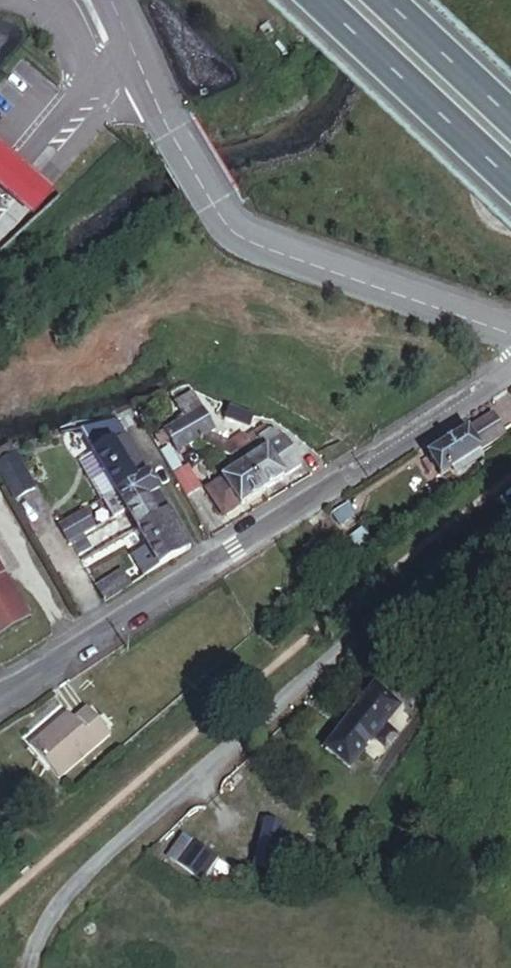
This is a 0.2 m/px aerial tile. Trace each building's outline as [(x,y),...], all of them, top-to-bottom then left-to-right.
[(0,139),(0,181),(2,183),(26,203),(32,207),(52,183),(47,178),(23,158),(0,139)] [(230,403),(226,414),(249,423),(253,412),(230,403)] [(201,412),(184,423),(194,438),(204,445),(216,434),(201,412)] [(510,435),(510,432),(501,416),(437,457),(449,476),(510,435)] [(265,428),(245,422),(239,436),(258,446),(265,428)] [(194,438),(184,423),(161,441),(169,452),(176,449),(183,459),(204,445),(194,438)] [(101,461),(113,479),(139,463),(125,443),(101,461)] [(249,470),(266,495),(305,469),(287,446),(249,470)] [(0,456),(0,468),(11,497),(34,488),(18,448),(0,456)] [(139,463),(113,479),(124,497),(151,481),(139,463)] [(188,463),(174,469),(184,493),(198,487),(188,463)] [(228,521),(266,495),(249,470),(211,495),(228,521)] [(124,497),(111,505),(122,523),(136,514),(163,498),(151,481),(124,497)] [(163,498),(136,514),(148,532),(175,516),(163,498)] [(95,515),(66,533),(78,550),(107,532),(95,515)] [(160,550),(186,533),(175,516),(148,532),(160,550)] [(172,568),(199,551),(186,533),(160,550),(172,568)] [(58,562),(67,575),(84,564),(76,551),(58,562)] [(101,585),(114,603),(144,585),(131,567),(101,585)] [(0,582),(0,633),(31,614),(5,578),(0,582)] [(70,708),(31,737),(57,772),(111,729),(91,704),(77,715),(70,708)] [(382,708),(335,751),(355,775),(402,729),(382,708)] [(263,816),(253,856),(273,861),(282,823),(263,816)] [(204,877),(218,851),(180,832),(166,859),(204,877)]
